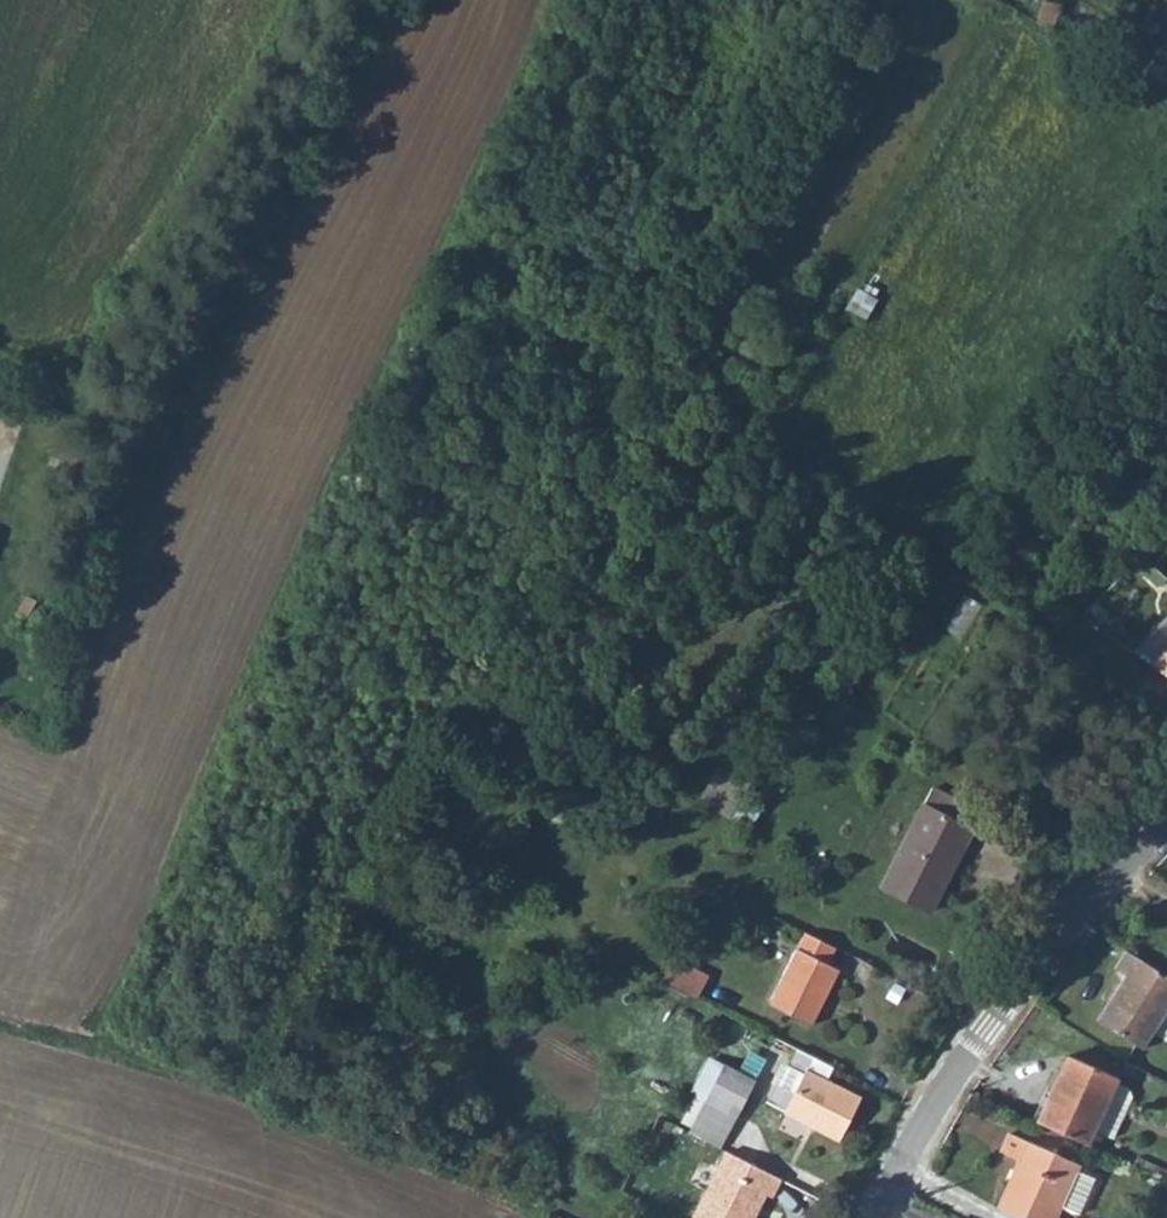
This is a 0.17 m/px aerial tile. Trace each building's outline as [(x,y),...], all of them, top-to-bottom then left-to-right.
[(1052,27),(1059,4),(1044,0),(1043,0),(1038,19),(1052,27)] [(1151,667),(1166,677),(1166,650),(1151,667)] [(931,788),(880,886),(930,912),(973,832),(960,826),(969,808),(931,788)] [(823,927),(809,920),(771,992),(813,1014),(843,960),(831,953),(839,935),(823,927)] [(679,942),(667,964),(701,981),(712,959),(679,942)] [(1121,953),(1111,973),(1123,980),(1097,1028),(1144,1052),(1166,1008),(1166,978),(1121,953)] [(842,1052),(806,1034),(797,1050),(795,1050),(775,1088),(846,1124),(869,1084),(836,1067),(842,1052)] [(722,1045),(705,1081),(716,1087),(700,1119),(731,1135),(765,1067),(722,1045)] [(1068,1055),(1036,1119),(1089,1142),(1119,1081),(1068,1055)] [(1002,1217),(1054,1217),(1059,1209),(1076,1173),(1079,1167),(1011,1137),(1002,1155),(1021,1164),(1001,1207),(1006,1210),(1002,1217)] [(736,1138),(699,1212),(711,1217),(756,1217),(775,1180),(782,1184),(791,1166),(736,1138)] [(1059,1209),(1080,1217),(1081,1217),(1097,1181),(1076,1173),(1059,1209)]
